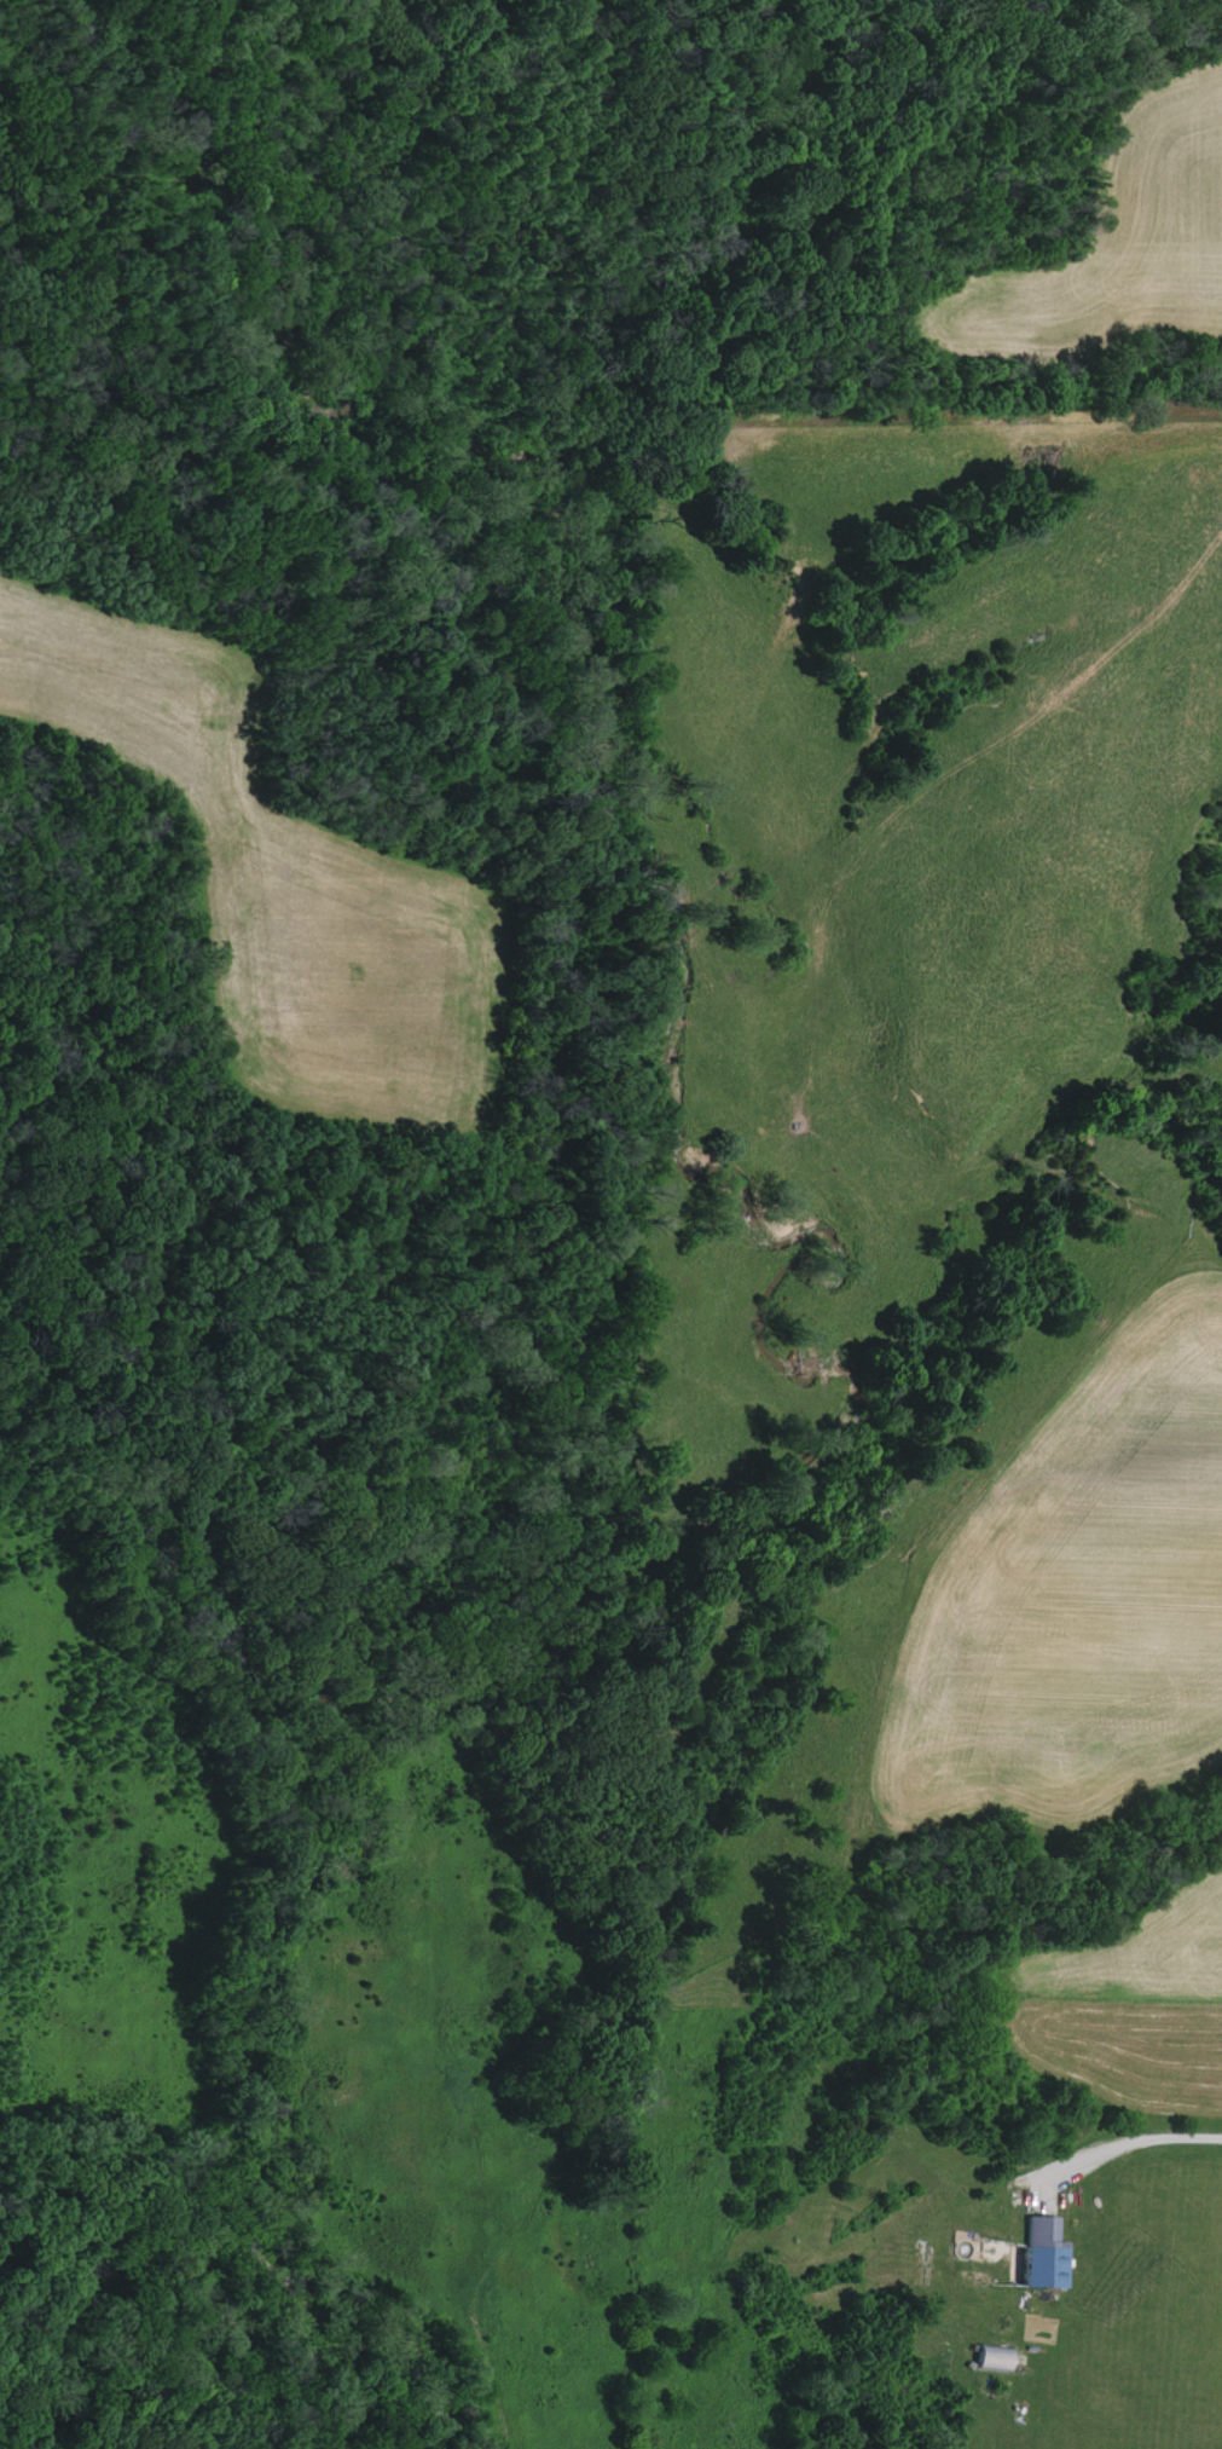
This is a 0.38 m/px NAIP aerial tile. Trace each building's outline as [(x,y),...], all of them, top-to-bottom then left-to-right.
[(1023,2287),(1064,2289),(1065,2242),(1055,2242),(1056,2217),(1024,2216),(1023,2287)] [(1009,2348),(976,2344),(973,2368),(1006,2372),(1009,2348)]
